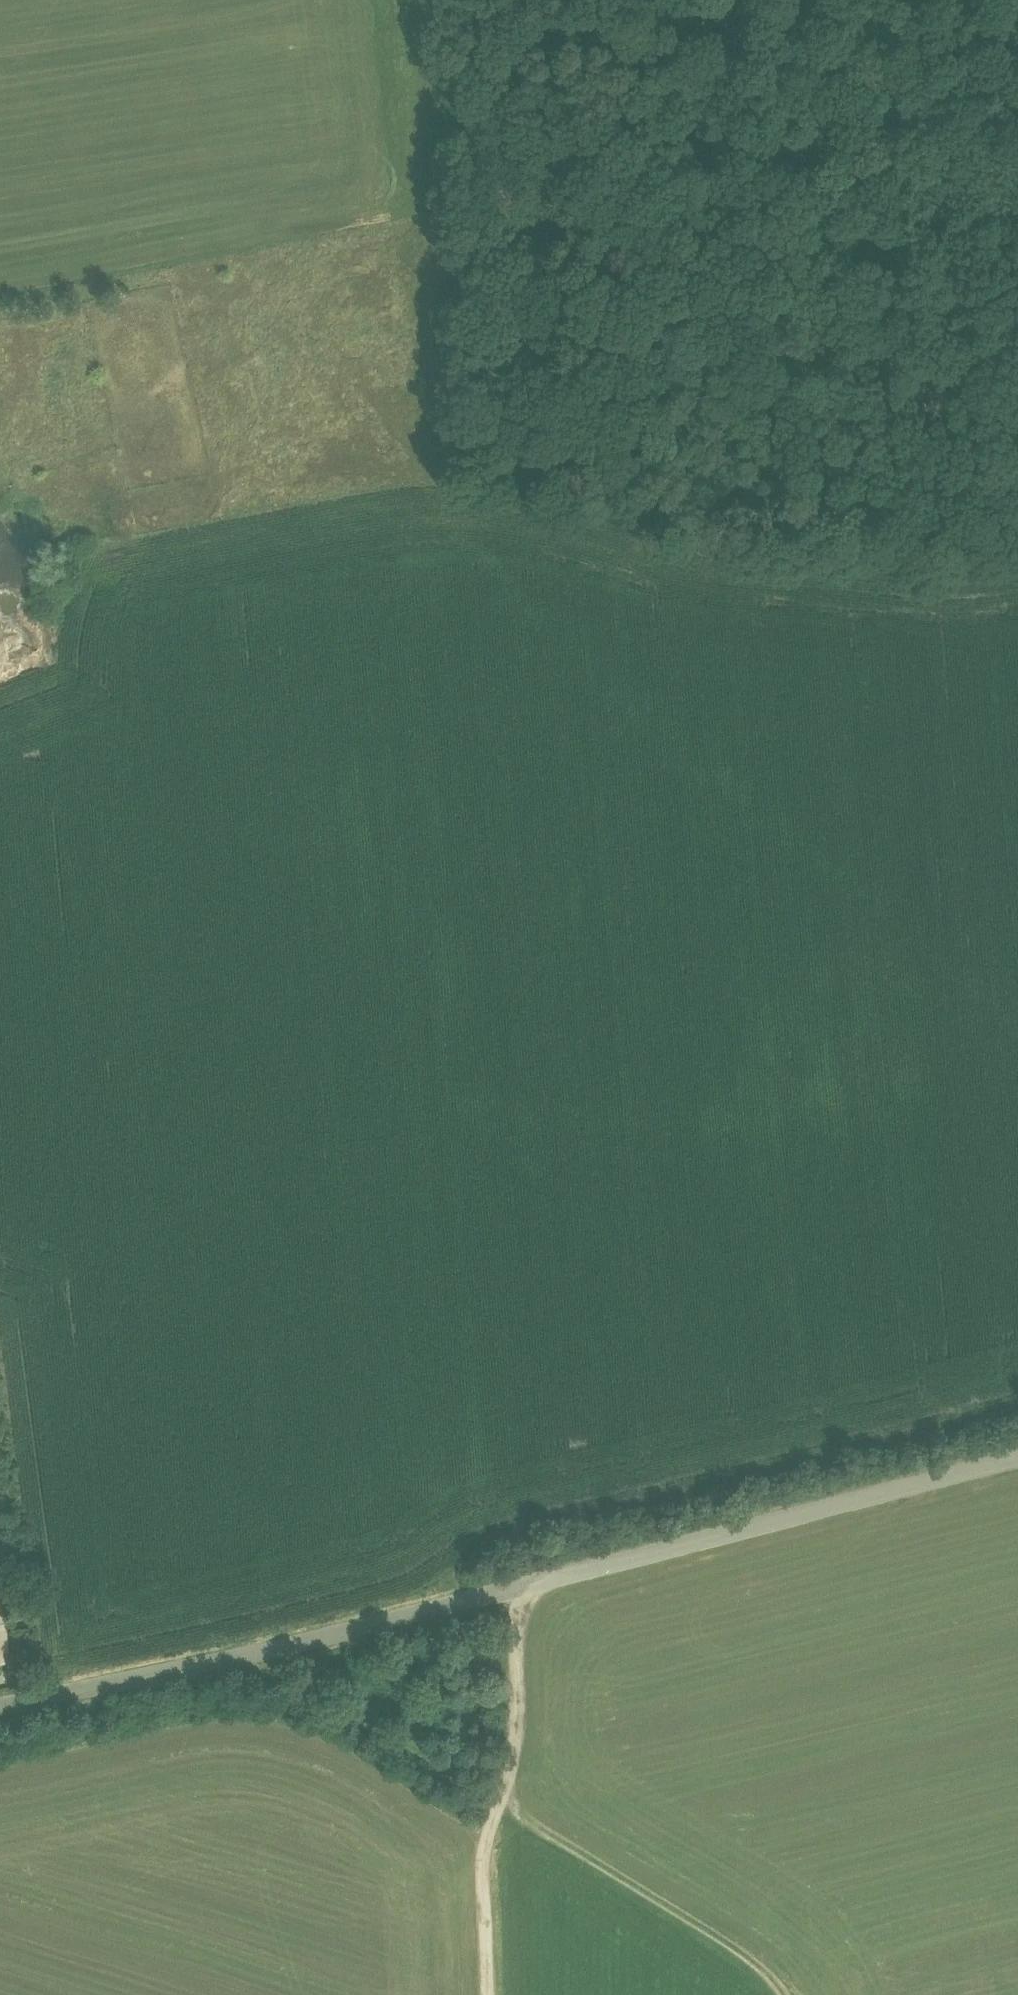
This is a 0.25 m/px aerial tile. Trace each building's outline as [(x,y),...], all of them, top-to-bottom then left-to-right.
[(13,662),(13,630),(12,627),(0,627),(0,668),(13,662)]
